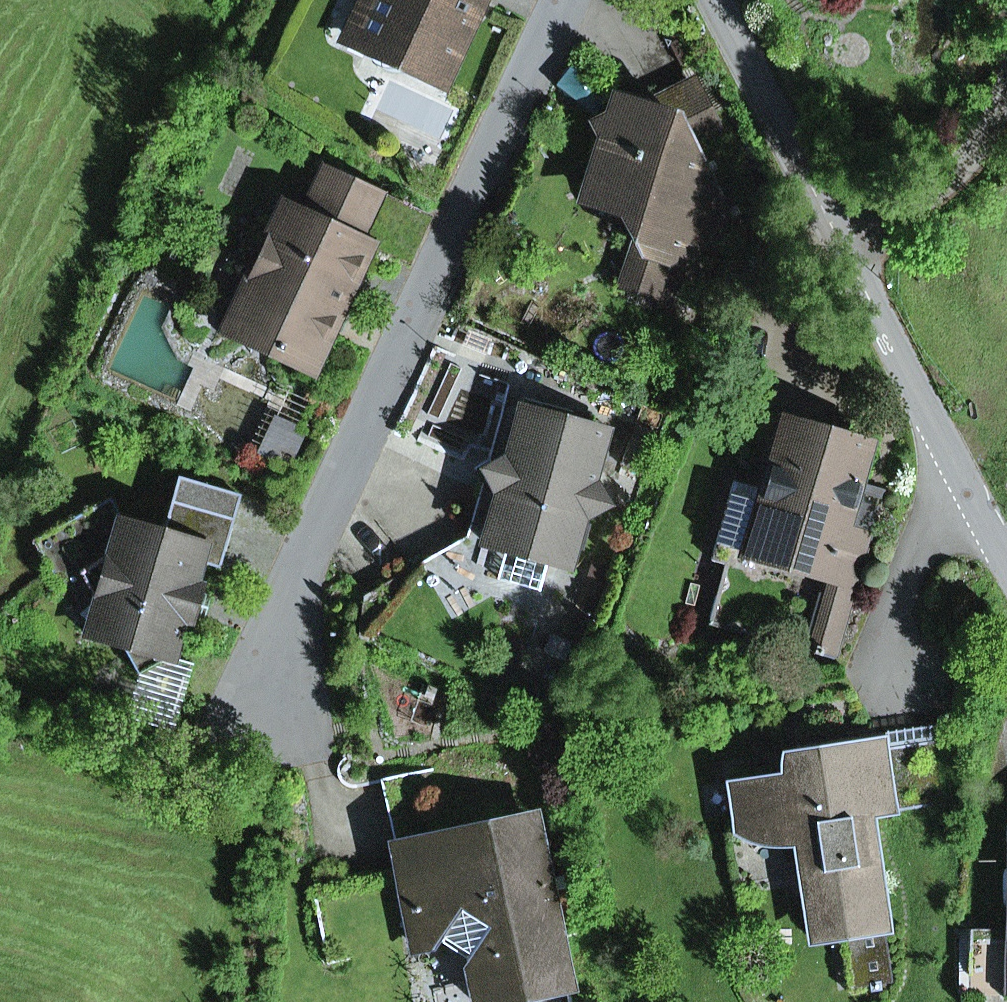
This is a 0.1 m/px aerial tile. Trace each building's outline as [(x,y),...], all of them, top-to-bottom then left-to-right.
[(348,38),(443,81),(480,0),(365,0),(348,38)] [(683,143),(715,127),(689,76),(687,77),(628,106),(671,119),(675,126),(670,139),(683,143)] [(714,233),(720,214),(683,143),(670,139),(675,126),(671,119),(628,106),(616,102),(612,114),(594,123),(603,141),(586,195),(622,206),(634,229),(645,251),(665,258),(676,252),(714,233)] [(357,242),(379,195),(325,170),(303,217),(285,209),(229,330),(310,367),(366,247),(357,242)] [(366,247),(408,266),(431,218),(380,194),(379,195),(357,242),(366,247)] [(653,295),(662,297),(676,252),(665,258),(645,251),(634,229),(617,283),(653,295)] [(483,539),(495,492),(483,470),(505,458),(518,409),(502,405),(487,460),(473,468),(481,482),(467,534),(483,539)] [(495,492),(483,539),(507,548),(499,580),(537,590),(546,559),(571,565),(585,517),(606,504),(594,483),(607,434),(518,409),(505,458),(483,470),(495,492)] [(256,453),(290,469),(307,430),(273,414),(256,453)] [(856,489),(868,447),(781,422),(762,490),(733,482),(711,560),(772,577),(777,561),(819,573),(856,583),(869,537),(845,530),(856,489)] [(200,561),(219,567),(240,495),(179,478),(162,534),(124,522),(120,522),(117,534),(106,540),(89,510),(55,529),(47,563),(88,635),(121,645),(138,675),(167,658),(172,659),(172,658),(182,623),(192,625),(194,618),(201,593),(203,586),(194,583),(200,561)] [(845,530),(869,537),(881,496),(856,489),(845,530)] [(120,522),(124,522),(110,498),(89,510),(106,540),(117,534),(120,522)] [(798,648),(804,650),(834,658),(856,583),(819,573),(798,648)] [(194,618),(204,621),(211,596),(201,593),(194,618)] [(126,717),(170,730),(172,731),(191,663),(172,658),(172,659),(167,658),(138,675),(126,717)] [(884,749),(942,741),(940,724),(797,746),(799,762),(884,749)] [(894,812),(884,751),(884,749),(799,762),(786,764),(788,779),(733,787),(739,832),(771,842),(796,841),(802,877),(813,876),(821,923),(838,920),(840,929),(842,929),(882,922),(866,816),(894,812)] [(532,819),(479,830),(464,762),(396,777),(396,779),(411,845),(467,833),(474,862),(402,878),(415,946),(443,941),(468,956),(478,1001),(490,1001),(569,984),(532,819)] [(395,848),(411,845),(396,779),(381,782),(395,848)] [(1006,828),(1006,931),(1006,944),(969,944),(969,996),(1006,996),(1006,827),(1006,828)] [(402,878),(474,862),(467,833),(411,845),(395,848),(402,878)] [(838,920),(821,923),(813,876),(802,877),(810,934),(840,929),(838,920)] [(852,989),(892,983),(882,922),(842,929),(852,989)] [(969,931),(969,944),(1006,944),(1006,931),(969,931)]
